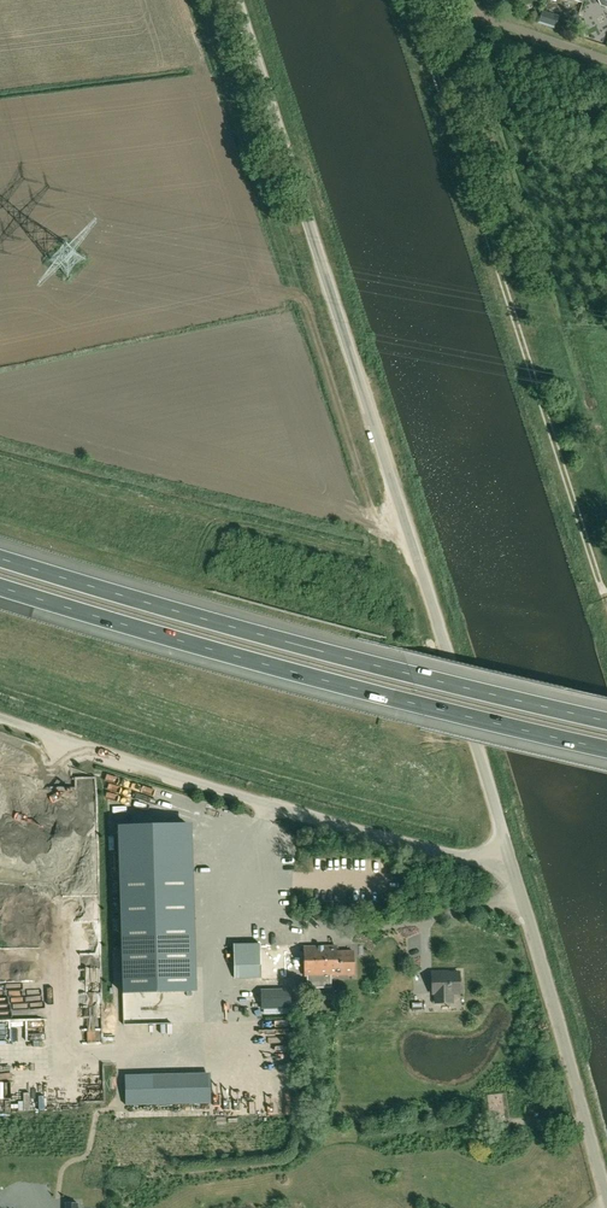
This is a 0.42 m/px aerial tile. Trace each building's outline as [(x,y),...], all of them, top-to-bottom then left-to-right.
[(72,763),(70,769),(90,774),(92,768),(72,763)] [(92,772),(92,779),(100,780),(100,772),(92,772)] [(191,992),(186,823),(118,825),(123,994),(191,992)] [(213,830),(204,831),(204,846),(214,845),(213,830)] [(286,977),(286,952),(262,953),(261,942),(234,943),(235,978),(286,977)] [(304,947),(305,976),(354,974),(353,950),(337,951),(336,946),(304,947)] [(20,960),(17,969),(25,971),(27,962),(20,960)] [(441,973),(441,972),(432,972),(432,993),(436,993),(436,1003),(452,1003),(451,993),(460,993),(460,973),(441,973)] [(262,1008),(291,1007),(290,990),(261,991),(262,1008)] [(14,1031),(13,1011),(0,1011),(0,1032),(14,1031)] [(151,1024),(151,1015),(129,1017),(129,1025),(151,1024)] [(128,1070),(129,1106),(216,1103),(215,1070),(209,1070),(209,1063),(166,1065),(166,1070),(155,1070),(155,1069),(128,1070)] [(14,1102),(2,1103),(2,1112),(33,1110),(32,1090),(13,1091),(14,1102)] [(46,1105),(61,1105),(61,1097),(46,1097),(46,1105)]
